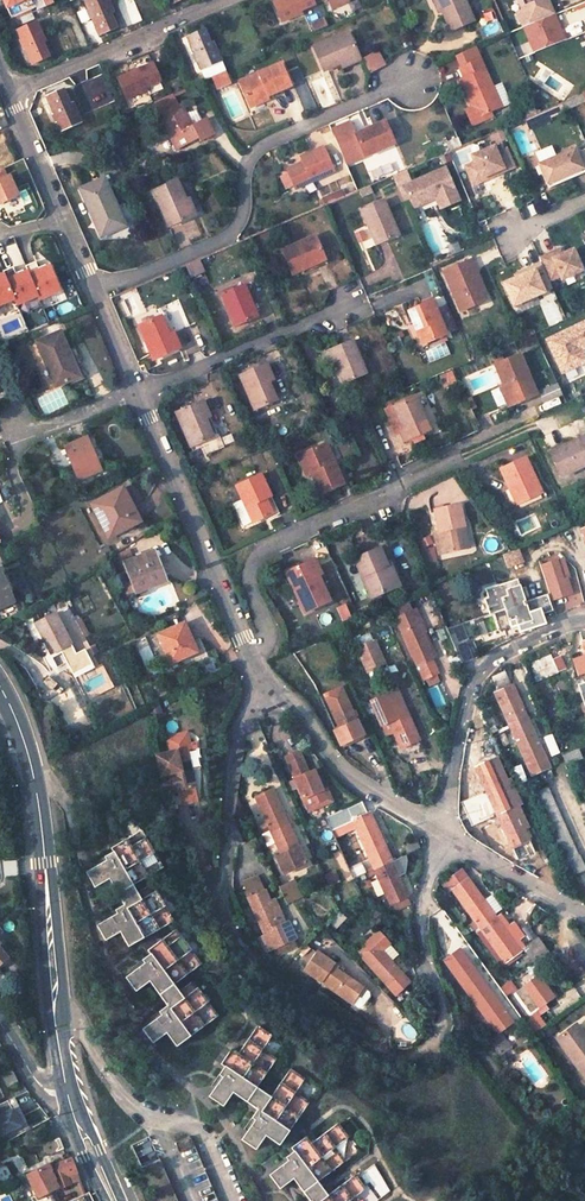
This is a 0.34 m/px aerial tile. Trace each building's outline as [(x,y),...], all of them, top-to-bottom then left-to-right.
[(11,18),(36,6),(33,0),(3,0),(11,18)] [(85,1),(100,34),(117,27),(107,6),(110,5),(108,0),(86,0),(85,1)] [(273,1),(282,20),(294,15),(293,11),(318,0),(275,0),(273,1)] [(440,0),(436,0),(440,11),(444,9),(440,0)] [(444,9),(454,31),(476,23),(467,0),(440,0),(444,9)] [(526,8),(523,10),(517,12),(524,27),(554,14),(548,0),(523,0),(526,8)] [(314,30),(328,24),(325,19),(312,24),(314,30)] [(37,22),(17,30),(32,64),(49,57),(40,35),(42,34),(37,22)] [(225,70),(216,48),(213,50),(203,28),(186,35),(206,79),(225,70)] [(342,59),(360,52),(351,31),(316,46),(325,68),(343,61),(342,59)] [(360,52),(342,59),(343,61),(345,66),(363,59),(360,52)] [(381,52),(365,58),(370,73),(387,66),(381,52)] [(136,70),(118,77),(126,97),(146,88),(144,84),(150,81),(155,92),(163,88),(148,54),(132,61),(136,70)] [(503,105),(482,59),(462,67),(467,78),(463,80),(472,102),(476,100),(479,105),(474,107),(468,109),(474,124),(485,120),(482,114),(492,110),(503,105)] [(283,62),(240,80),(251,103),(264,97),(292,85),(283,62)] [(64,89),(46,96),(61,129),(81,121),(73,103),(71,104),(64,89)] [(161,114),(179,106),(173,93),(155,101),(161,114)] [(584,100),(584,97),(584,93),(567,101),(537,114),(535,115),(538,123),(549,119),(548,117),(563,110),(563,109),(584,100)] [(264,97),(251,103),(252,107),(265,101),(264,97)] [(193,125),(182,104),(179,106),(161,114),(160,115),(177,148),(198,137),(200,141),(214,134),(206,119),(193,125)] [(537,114),(535,108),(519,115),(521,121),(524,119),(535,115),(537,114)] [(485,120),(495,115),(492,110),(482,114),(485,120)] [(535,115),(524,119),(528,128),(538,123),(535,115)] [(368,156),(396,143),(387,121),(357,134),(352,121),(339,127),(354,161),(368,156)] [(354,161),(339,127),(332,130),(347,164),(354,161)] [(459,138),(448,143),(451,151),(462,146),(459,138)] [(575,143),(537,159),(548,183),(576,171),(584,168),(584,167),(575,143)] [(307,161),(291,168),(298,187),(336,170),(326,145),(304,155),(307,161)] [(474,162),(465,166),(472,184),(482,180),(481,177),(502,168),(503,171),(513,167),(505,149),(496,153),(493,146),(471,155),(474,162)] [(458,200),(444,167),(403,185),(411,202),(433,193),(435,198),(440,208),(458,200)] [(16,195),(8,176),(5,177),(1,168),(0,168),(0,202),(16,195)] [(482,180),(503,171),(502,168),(481,177),(482,180)] [(105,178),(80,188),(101,236),(126,225),(105,178)] [(187,199),(178,180),(155,190),(171,226),(191,218),(184,201),(187,199)] [(433,193),(411,202),(413,207),(435,198),(433,193)] [(333,196),(326,199),(328,204),(336,201),(333,196)] [(187,199),(184,201),(191,218),(197,215),(190,198),(187,199)] [(399,235),(385,200),(362,210),(377,245),(399,235)] [(316,235),(282,249),(292,273),(312,265),(310,262),(324,256),(316,235)] [(545,273),(548,281),(559,276),(561,279),(582,270),(572,249),(562,254),(561,251),(557,253),(556,250),(548,254),(539,258),(541,263),(545,273)] [(324,256),(310,262),(312,265),(313,268),(327,262),(324,256)] [(470,271),(474,269),(470,259),(443,271),(460,311),(483,301),(480,293),(470,271)] [(45,267),(38,270),(36,267),(34,261),(24,265),(26,271),(37,296),(38,299),(59,290),(49,266),(45,267)] [(548,281),(545,273),(541,263),(531,267),(522,271),(523,274),(515,277),(503,283),(513,305),(544,292),(543,291),(551,288),(548,281)] [(23,272),(15,275),(14,273),(12,267),(2,271),(3,274),(13,298),(16,304),(37,296),(26,271),(23,272)] [(480,293),(483,291),(474,269),(470,271),(480,293)] [(13,298),(3,274),(0,275),(0,304),(13,298)] [(256,315),(244,284),(221,294),(234,325),(256,315)] [(432,300),(408,310),(416,330),(420,329),(426,343),(446,334),(432,300)] [(168,334),(161,316),(138,325),(153,359),(180,347),(174,332),(168,334)] [(545,338),(562,371),(582,362),(577,350),(582,348),(584,347),(584,320),(545,338)] [(60,332),(36,342),(54,385),(78,376),(60,332)] [(329,349),(343,382),(366,372),(352,340),(329,349)] [(577,350),(582,362),(584,360),(584,356),(582,348),(577,350)] [(496,364),(504,384),(513,405),(537,395),(520,354),(496,364)] [(239,374),(254,409),(275,399),(267,381),(273,379),(265,363),(239,374)] [(499,386),(508,407),(513,405),(504,384),(499,386)] [(419,423),(425,420),(415,397),(385,410),(392,426),(400,422),(403,430),(399,431),(403,441),(423,432),(419,423)] [(224,444),(218,431),(216,432),(212,434),(204,416),(209,414),(202,398),(175,410),(190,444),(201,439),(203,443),(207,451),(224,444)] [(216,432),(209,414),(204,416),(212,434),(216,432)] [(400,422),(392,426),(395,433),(399,431),(403,430),(400,422)] [(584,434),(564,443),(566,448),(551,455),(560,475),(584,464),(584,434)] [(86,437),(64,445),(78,479),(100,470),(86,437)] [(192,448),(203,443),(201,439),(190,444),(192,448)] [(334,461),(326,441),(320,444),(328,464),(334,461)] [(564,443),(563,442),(549,448),(551,455),(566,448),(564,443)] [(328,464),(320,444),(297,454),(306,475),(311,473),(320,493),(343,482),(334,461),(328,464)] [(524,457),(499,468),(516,504),(541,492),(524,457)] [(252,521),(253,521),(272,513),(265,498),(271,495),(261,474),(235,485),(241,498),(232,503),(243,525),(252,521)] [(124,486),(92,503),(108,536),(134,523),(124,504),(131,500),(124,486)] [(280,513),(271,495),(265,498),(272,513),(273,516),(280,513)] [(124,504),(134,523),(141,519),(131,500),(124,504)] [(458,504),(432,509),(437,531),(432,532),(437,555),(462,549),(457,527),(462,525),(458,504)] [(457,527),(462,549),(468,547),(462,525),(457,527)] [(112,554),(107,545),(101,549),(105,558),(112,554)] [(378,548),(353,559),(369,598),(393,588),(384,567),(386,566),(378,548)] [(152,551),(125,561),(136,592),(164,581),(152,551)] [(519,551),(504,557),(508,567),(523,561),(519,551)] [(317,575),(320,574),(313,559),(304,563),(311,578),(317,575)] [(557,560),(541,566),(552,599),(572,593),(567,578),(563,580),(557,560)] [(563,580),(567,578),(570,577),(564,560),(557,560),(563,580)] [(304,563),(281,574),(299,615),(329,601),(317,575),(311,578),(304,563)] [(393,588),(399,586),(389,564),(386,566),(384,567),(393,588)] [(14,600),(0,570),(0,606),(14,600)] [(517,580),(487,589),(489,598),(486,599),(491,615),(506,610),(511,627),(517,625),(519,631),(534,627),(543,624),(540,615),(551,612),(547,596),(524,603),(517,580)] [(54,612),(35,623),(51,653),(71,642),(54,612)] [(178,614),(157,624),(160,632),(158,633),(171,662),(197,650),(184,621),(182,622),(178,614)] [(435,658),(419,622),(402,630),(418,665),(415,667),(420,680),(437,673),(432,659),(435,658)] [(469,640),(466,632),(451,638),(461,661),(473,656),(466,641),(469,640)] [(385,663),(374,639),(357,647),(367,671),(385,663)] [(558,673),(550,654),(527,664),(535,682),(558,673)] [(315,684),(306,669),(297,675),(304,684),(310,697),(319,693),(315,684)] [(526,714),(512,685),(509,686),(503,671),(490,677),(497,691),(495,692),(531,774),(549,766),(533,732),(537,730),(529,713),(526,714)] [(163,684),(154,688),(157,695),(166,691),(163,684)] [(345,692),(342,686),(324,694),(327,700),(345,692)] [(418,739),(397,690),(378,699),(376,694),(368,698),(370,702),(361,706),(367,718),(376,714),(385,735),(393,732),(400,747),(418,739)] [(363,734),(345,692),(327,700),(339,728),(334,730),(340,744),(363,734)] [(162,717),(158,705),(148,708),(153,720),(162,717)] [(508,743),(499,723),(494,725),(503,745),(508,743)] [(195,788),(186,750),(196,748),(195,743),(189,745),(186,734),(164,739),(168,753),(155,756),(166,795),(179,792),(193,789),(195,788)] [(566,765),(582,758),(578,749),(562,756),(566,765)] [(299,750),(285,756),(308,806),(322,800),(327,798),(323,789),(314,769),(308,771),(299,750)] [(505,787),(493,760),(475,768),(513,849),(525,843),(529,841),(508,794),(513,792),(510,785),(505,787)] [(327,787),(323,789),(327,798),(322,800),(308,806),(310,810),(333,800),(327,787)] [(547,787),(533,793),(564,861),(561,862),(567,877),(584,869),(584,866),(579,854),(578,855),(547,787)] [(179,792),(182,805),(196,801),(193,789),(179,792)] [(306,863),(272,789),(255,796),(265,820),(259,823),(261,828),(268,825),(281,854),(276,856),(283,873),(306,863)] [(352,820),(346,807),(325,816),(332,833),(337,831),(336,827),(343,824),(352,820)] [(374,868),(391,860),(370,812),(352,820),(356,829),(374,868)] [(352,820),(343,824),(347,833),(356,829),(352,820)] [(162,867),(140,829),(111,846),(115,854),(85,871),(94,886),(109,878),(126,907),(96,924),(105,940),(120,931),(128,946),(173,920),(152,883),(137,892),(133,884),(162,867)] [(553,844),(548,831),(543,833),(548,846),(553,844)] [(17,876),(16,859),(0,860),(0,863),(1,877),(17,876)] [(408,895),(391,860),(374,868),(365,872),(365,873),(366,877),(375,872),(390,904),(408,895)] [(361,862),(348,868),(353,878),(365,873),(365,872),(361,862)] [(470,931),(478,925),(494,914),(501,909),(490,894),(483,899),(461,869),(442,883),(448,892),(452,889),(474,919),(466,925),(470,931)] [(293,939),(296,938),(288,921),(285,922),(275,898),(270,901),(265,890),(264,890),(257,876),(243,881),(250,896),(248,897),(264,935),(254,940),(260,954),(274,947),(293,939)] [(301,897),(293,879),(278,886),(287,903),(301,897)] [(390,904),(393,912),(411,904),(408,895),(390,904)] [(505,928),(494,914),(478,925),(505,962),(506,961),(508,964),(513,961),(510,957),(515,954),(517,957),(522,954),(519,951),(521,950),(515,942),(521,937),(511,924),(505,928)] [(201,963),(176,929),(148,949),(153,956),(125,976),(135,991),(148,980),(169,1008),(142,1029),(152,1042),(166,1032),(176,1046),(218,1015),(192,981),(179,991),(173,983),(201,963)] [(357,951),(395,993),(407,982),(399,974),(402,972),(391,961),(398,954),(378,931),(357,951)] [(548,951),(537,937),(526,945),(536,960),(548,951)] [(293,939),(274,947),(277,955),(296,946),(293,939)] [(9,958),(0,947),(0,966),(9,958)] [(513,1022),(460,948),(443,959),(497,1034),(498,1033),(513,1022)] [(364,988),(336,968),(338,966),(317,950),(303,969),(352,1005),(352,1004),(358,1008),(362,1008),(370,997),(369,993),(363,989),(364,988)] [(512,993),(530,1018),(523,1022),(532,1034),(545,1025),(538,1015),(546,1009),(543,1004),(554,996),(539,975),(517,991),(510,981),(500,989),(506,997),(512,993)] [(272,1035),(257,1025),(237,1053),(231,1048),(221,1063),(228,1067),(208,1096),(222,1106),(232,1092),(260,1111),(240,1139),(255,1149),(265,1135),(279,1144),(309,1101),(295,1092),(304,1078),(290,1068),(270,1096),(257,1086),(276,1058),(262,1048),(272,1035)] [(583,1033),(581,1035),(574,1025),(556,1037),(584,1076),(584,1036),(583,1033)] [(498,1033),(497,1034),(489,1039),(500,1053),(508,1047),(498,1033)] [(18,1082),(11,1068),(0,1074),(0,1085),(2,1089),(18,1082)] [(19,1095),(16,1096),(25,1115),(28,1113),(19,1095)] [(1,1104),(6,1113),(0,1116),(0,1133),(1,1135),(31,1120),(28,1113),(25,1115),(16,1096),(1,1104)] [(337,1122),(310,1143),(305,1136),(291,1146),(296,1153),(268,1174),(279,1188),(293,1178),(310,1200),(354,1200),(352,1198),(365,1188),(355,1174),(327,1194),(317,1181),(344,1160),(334,1147),(348,1137),(337,1122)] [(190,1136),(175,1142),(200,1200),(217,1200),(190,1136)] [(59,1139),(41,1149),(46,1159),(64,1149),(59,1139)] [(49,1163),(28,1173),(39,1196),(58,1186),(58,1187),(79,1180),(71,1158),(50,1165),(49,1163)] [(160,1159),(144,1165),(160,1200),(177,1200),(160,1159)]
